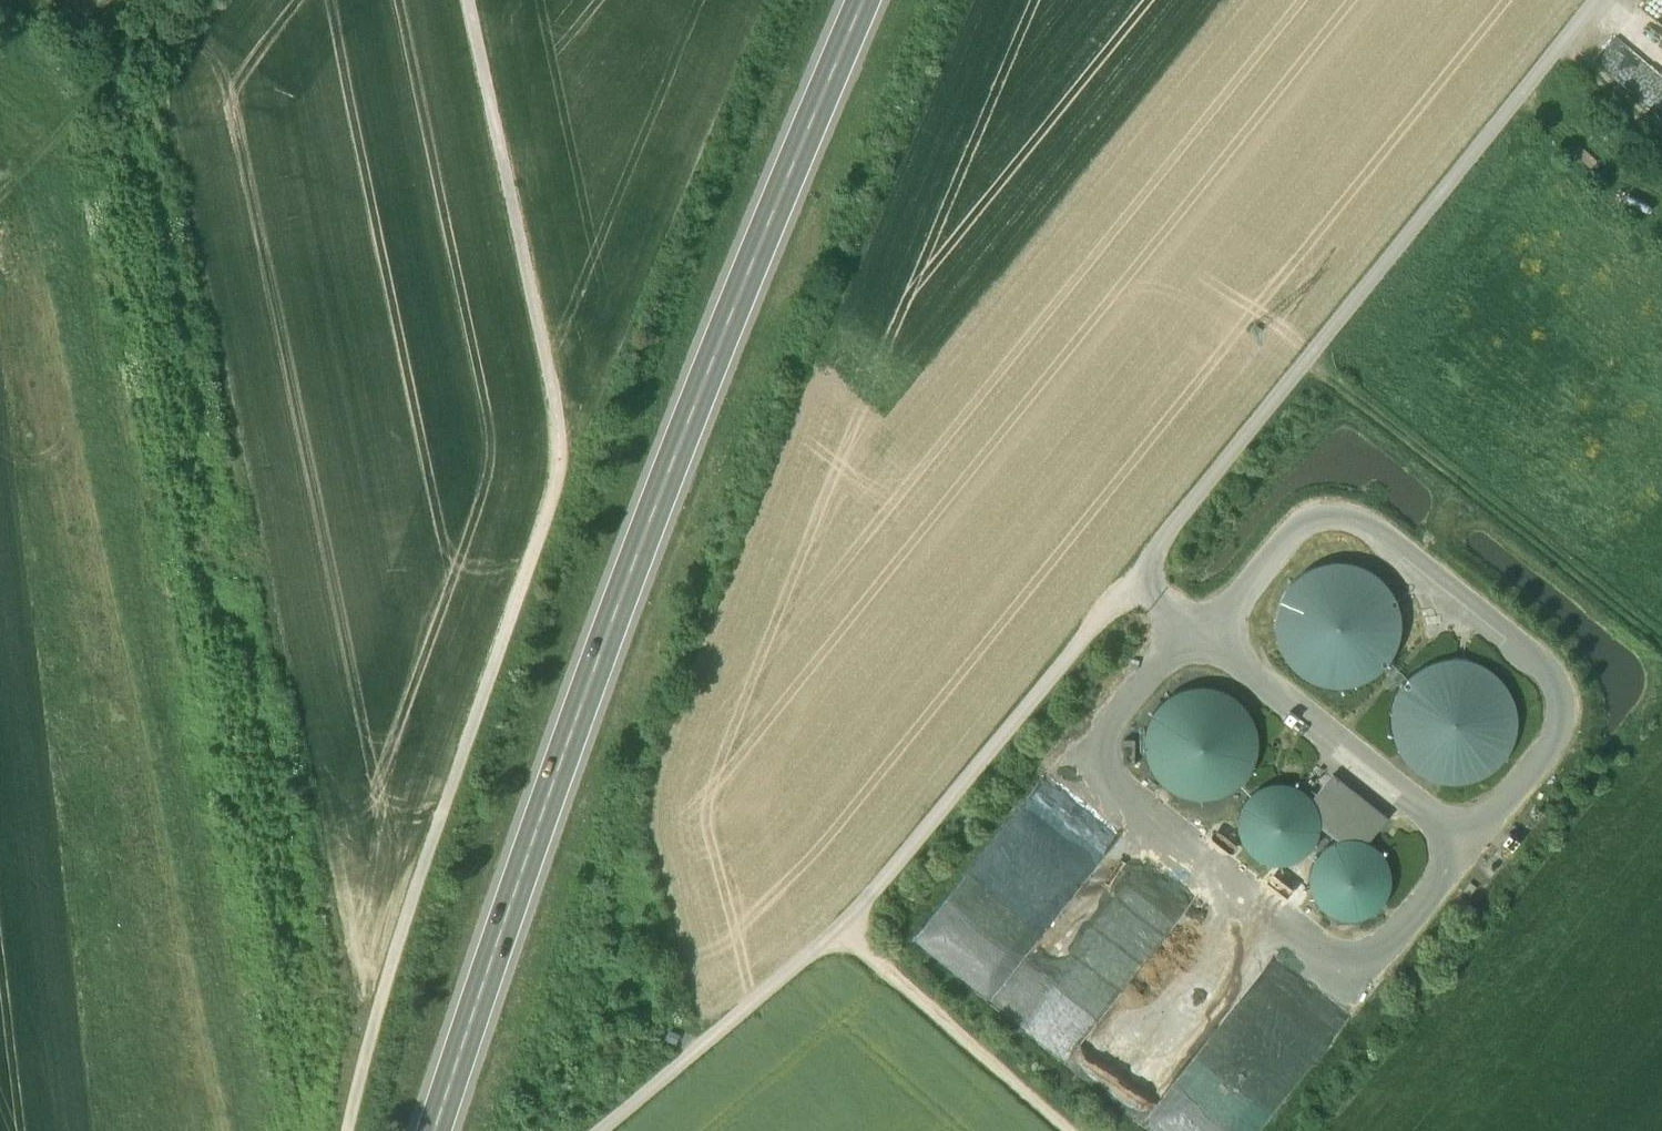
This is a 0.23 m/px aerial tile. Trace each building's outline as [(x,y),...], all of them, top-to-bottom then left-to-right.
[(1283,662),(1299,677),(1318,686),(1339,689),(1360,684),(1379,673),(1392,656),(1400,636),(1400,615),(1394,594),(1381,577),(1363,565),(1343,559),(1321,560),(1301,568),(1285,583),(1274,601),(1270,622),(1273,643),(1283,662)] [(1388,721),(1390,739),(1398,756),(1410,770),(1426,780),(1444,785),(1463,785),(1480,780),(1496,770),(1508,756),(1516,739),(1519,720),(1516,702),(1508,685),(1496,671),(1480,661),(1462,656),(1444,656),(1426,661),(1410,671),(1398,685),(1390,702),(1388,721)] [(1204,805),(1222,801),(1238,791),(1250,777),(1258,760),(1259,741),(1255,723),(1245,707),(1231,695),(1214,687),(1195,686),(1177,690),(1161,700),(1149,714),(1141,731),(1140,750),(1144,768),(1154,784),(1168,796),(1185,803),(1204,805)] [(1387,818),(1334,775),(1313,800),(1315,804),(1320,814),(1321,824),(1321,827),(1336,839),(1342,838),(1355,838),(1367,841),(1387,818)] [(1239,837),(1247,851),(1260,862),(1276,866),(1292,864),(1307,856),(1317,843),(1321,827),(1321,824),(1320,814),(1315,804),(1313,800),(1301,789),(1285,784),(1268,785),(1254,792),(1243,805),(1238,820),(1239,837)] [(1367,841),(1355,838),(1342,838),(1336,839),(1322,847),(1312,859),(1306,874),(1307,889),(1313,904),(1324,915),(1338,922),(1354,923),(1369,918),(1382,908),(1390,895),(1392,879),(1389,864),(1380,850),(1367,841)] [(1476,887),(1465,879),(1457,891),(1469,898),(1476,887)] [(1091,1030),(1145,962),(1070,903),(1058,918),(1085,939),(1078,948),(1086,955),(1081,961),(1107,982),(1077,1020),(1091,1030)] [(1146,1117),(1166,1085),(1112,1050),(1109,1055),(1105,1053),(1095,1068),(1098,1070),(1106,1058),(1116,1065),(1101,1088),(1146,1117)]
